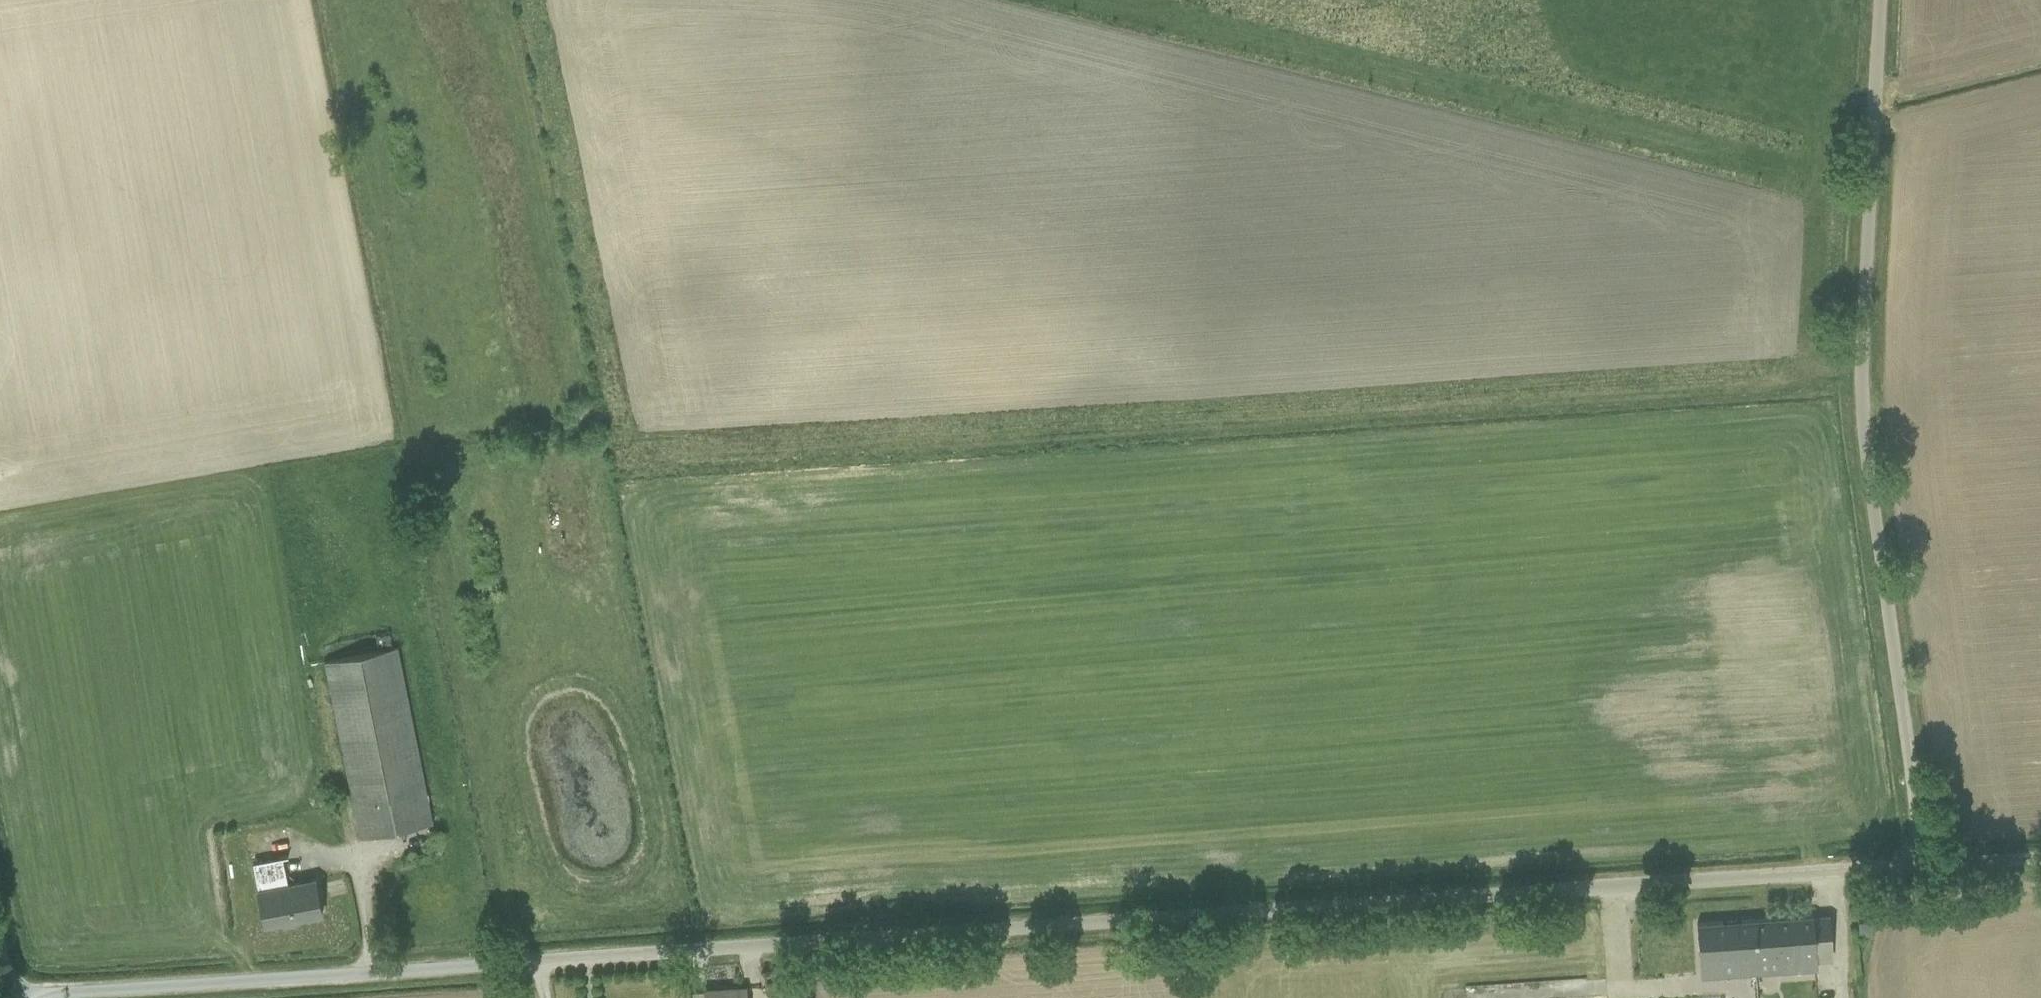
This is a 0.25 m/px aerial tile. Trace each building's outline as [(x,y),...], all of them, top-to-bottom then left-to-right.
[(314,655),(346,833),(422,819),(389,641),(314,655)] [(257,927),(319,915),(312,876),(285,881),(280,854),(245,860),(257,927)] [(1831,958),(1828,915),(1812,917),(1812,915),(1748,920),(1752,973),(1764,972),(1817,968),(1816,961),(1816,960),(1831,958)] [(1752,973),(1748,920),(1725,921),(1697,923),(1701,977),(1743,974),(1752,973)] [(1858,921),(1859,932),(1870,931),(1870,920),(1858,921)] [(705,997),(746,997),(745,987),(704,990),(705,997)]
